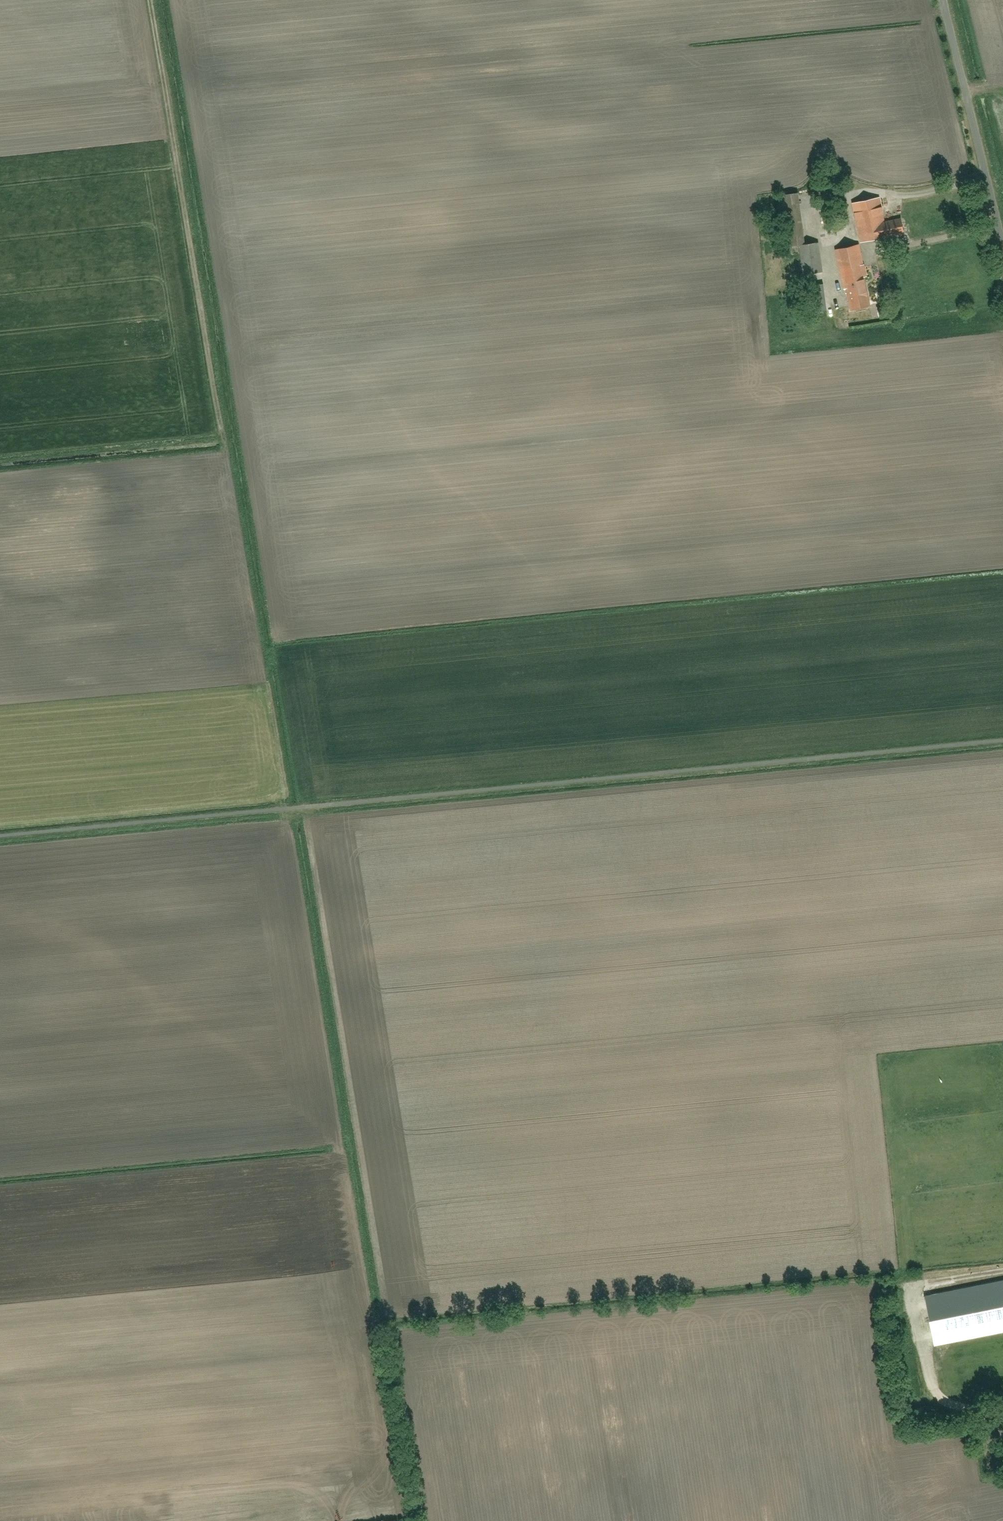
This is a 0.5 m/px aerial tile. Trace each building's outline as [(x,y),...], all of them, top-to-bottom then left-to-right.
[(798,250),(802,277),(821,274),(817,244),(805,246),(798,193),(777,196),(785,252),(798,250)] [(852,203),(860,244),(905,235),(902,219),(886,222),(880,197),(852,203)] [(837,250),(849,311),(873,307),(860,246),(837,250)] [(809,302),(810,313),(826,311),(824,300),(809,302)] [(935,1343),(1002,1331),(1002,1282),(927,1296),(935,1343)]
